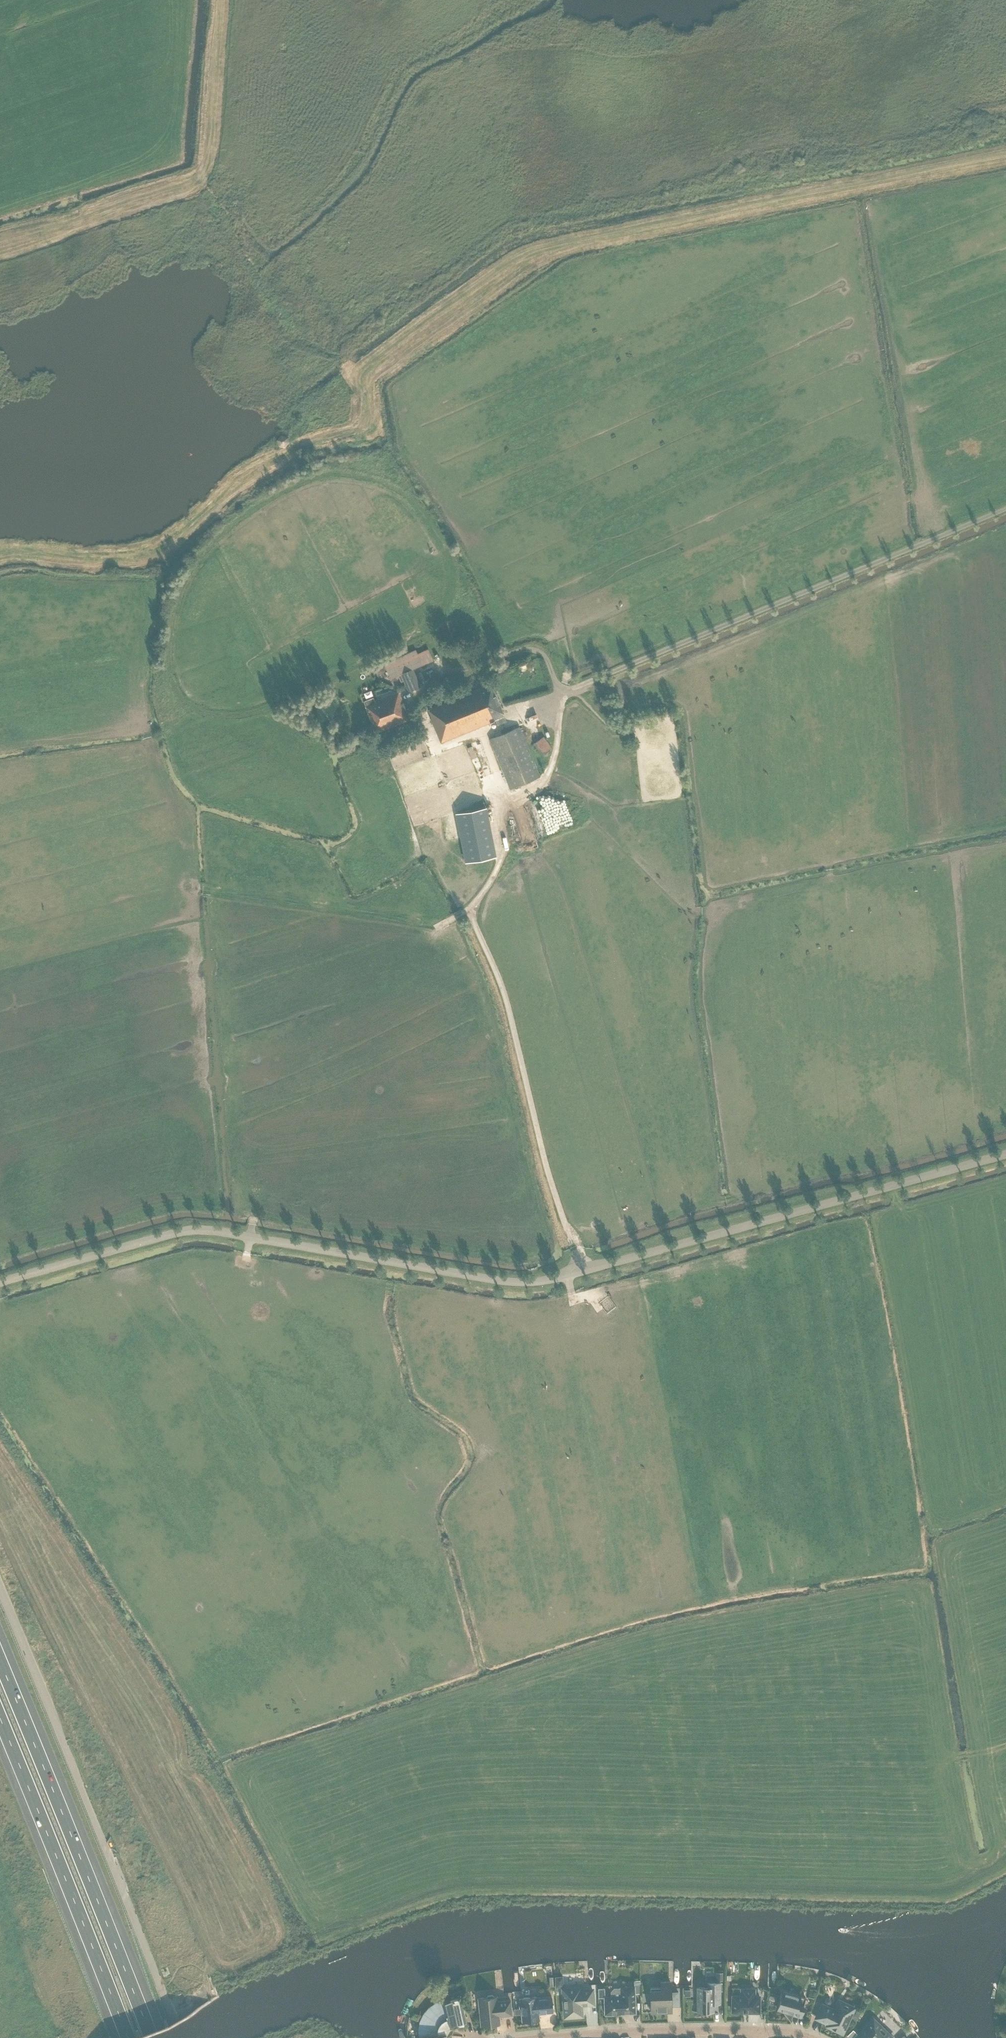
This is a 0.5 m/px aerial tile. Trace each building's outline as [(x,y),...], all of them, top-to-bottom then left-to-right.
[(288,441),(287,438),(282,436),(278,440),(280,446),(283,447),(288,441)] [(432,660),(428,649),(417,654),(416,651),(384,664),(390,678),(398,675),(401,682),(403,681),(408,692),(420,686),(412,668),(432,660)] [(494,692),(490,684),(428,709),(432,717),(430,718),(440,743),(495,721),(497,725),(506,721),(504,717),(500,707),(501,707),(494,692)] [(409,719),(398,691),(374,701),(373,698),(363,702),(372,724),(373,724),(376,732),(409,719)] [(509,789),(539,777),(519,728),(489,739),(509,789)] [(542,756),(552,749),(543,736),(533,743),(542,756)] [(496,856),(486,808),(455,814),(465,862),(496,856)] [(670,1993),(670,1981),(661,1982),(661,1987),(650,1987),(651,2012),(671,2011),(671,2005),(679,2005),(678,1993),(670,1993)] [(692,2011),(713,2011),(713,2003),(720,2003),(720,1983),(707,1983),(707,1987),(697,1988),(697,2011),(692,2011)] [(614,2015),(614,2013),(635,2013),(634,1987),(614,1987),(611,1991),(611,1997),(604,1997),(605,2014),(606,2014),(606,2015),(614,2015)] [(580,1990),(579,1988),(563,1989),(565,2017),(582,2015),(581,2005),(593,2004),(592,1989),(580,1990)] [(754,1996),(754,1989),(748,1989),(746,1989),(743,1991),(741,1993),(741,1996),(732,1996),(732,2012),(759,2012),(759,1996),(754,1996)] [(801,2015),(805,1998),(801,1997),(801,1996),(783,1990),(777,2009),(801,2015)] [(494,1997),(492,1995),(488,1995),(486,1997),(479,1998),(482,2025),(498,2023),(498,2016),(511,2014),(510,2000),(496,2001),(496,1996),(494,1997)] [(553,2012),(551,1996),(537,1997),(537,1996),(520,1998),(522,2021),(539,2019),(538,2013),(553,2012)] [(461,1997),(445,2000),(445,1999),(436,2002),(429,2007),(423,2013),(419,2021),(418,2029),(418,2037),(447,2037),(446,2032),(450,2026),(466,2022),(461,1997)] [(846,2024),(854,2007),(841,2001),(836,2011),(822,2004),(816,2018),(828,2023),(827,2025),(842,2033),(843,2031),(844,2031),(847,2025),(846,2024)] [(873,2019),(858,2035),(855,2037),(892,2037),(873,2019)]
